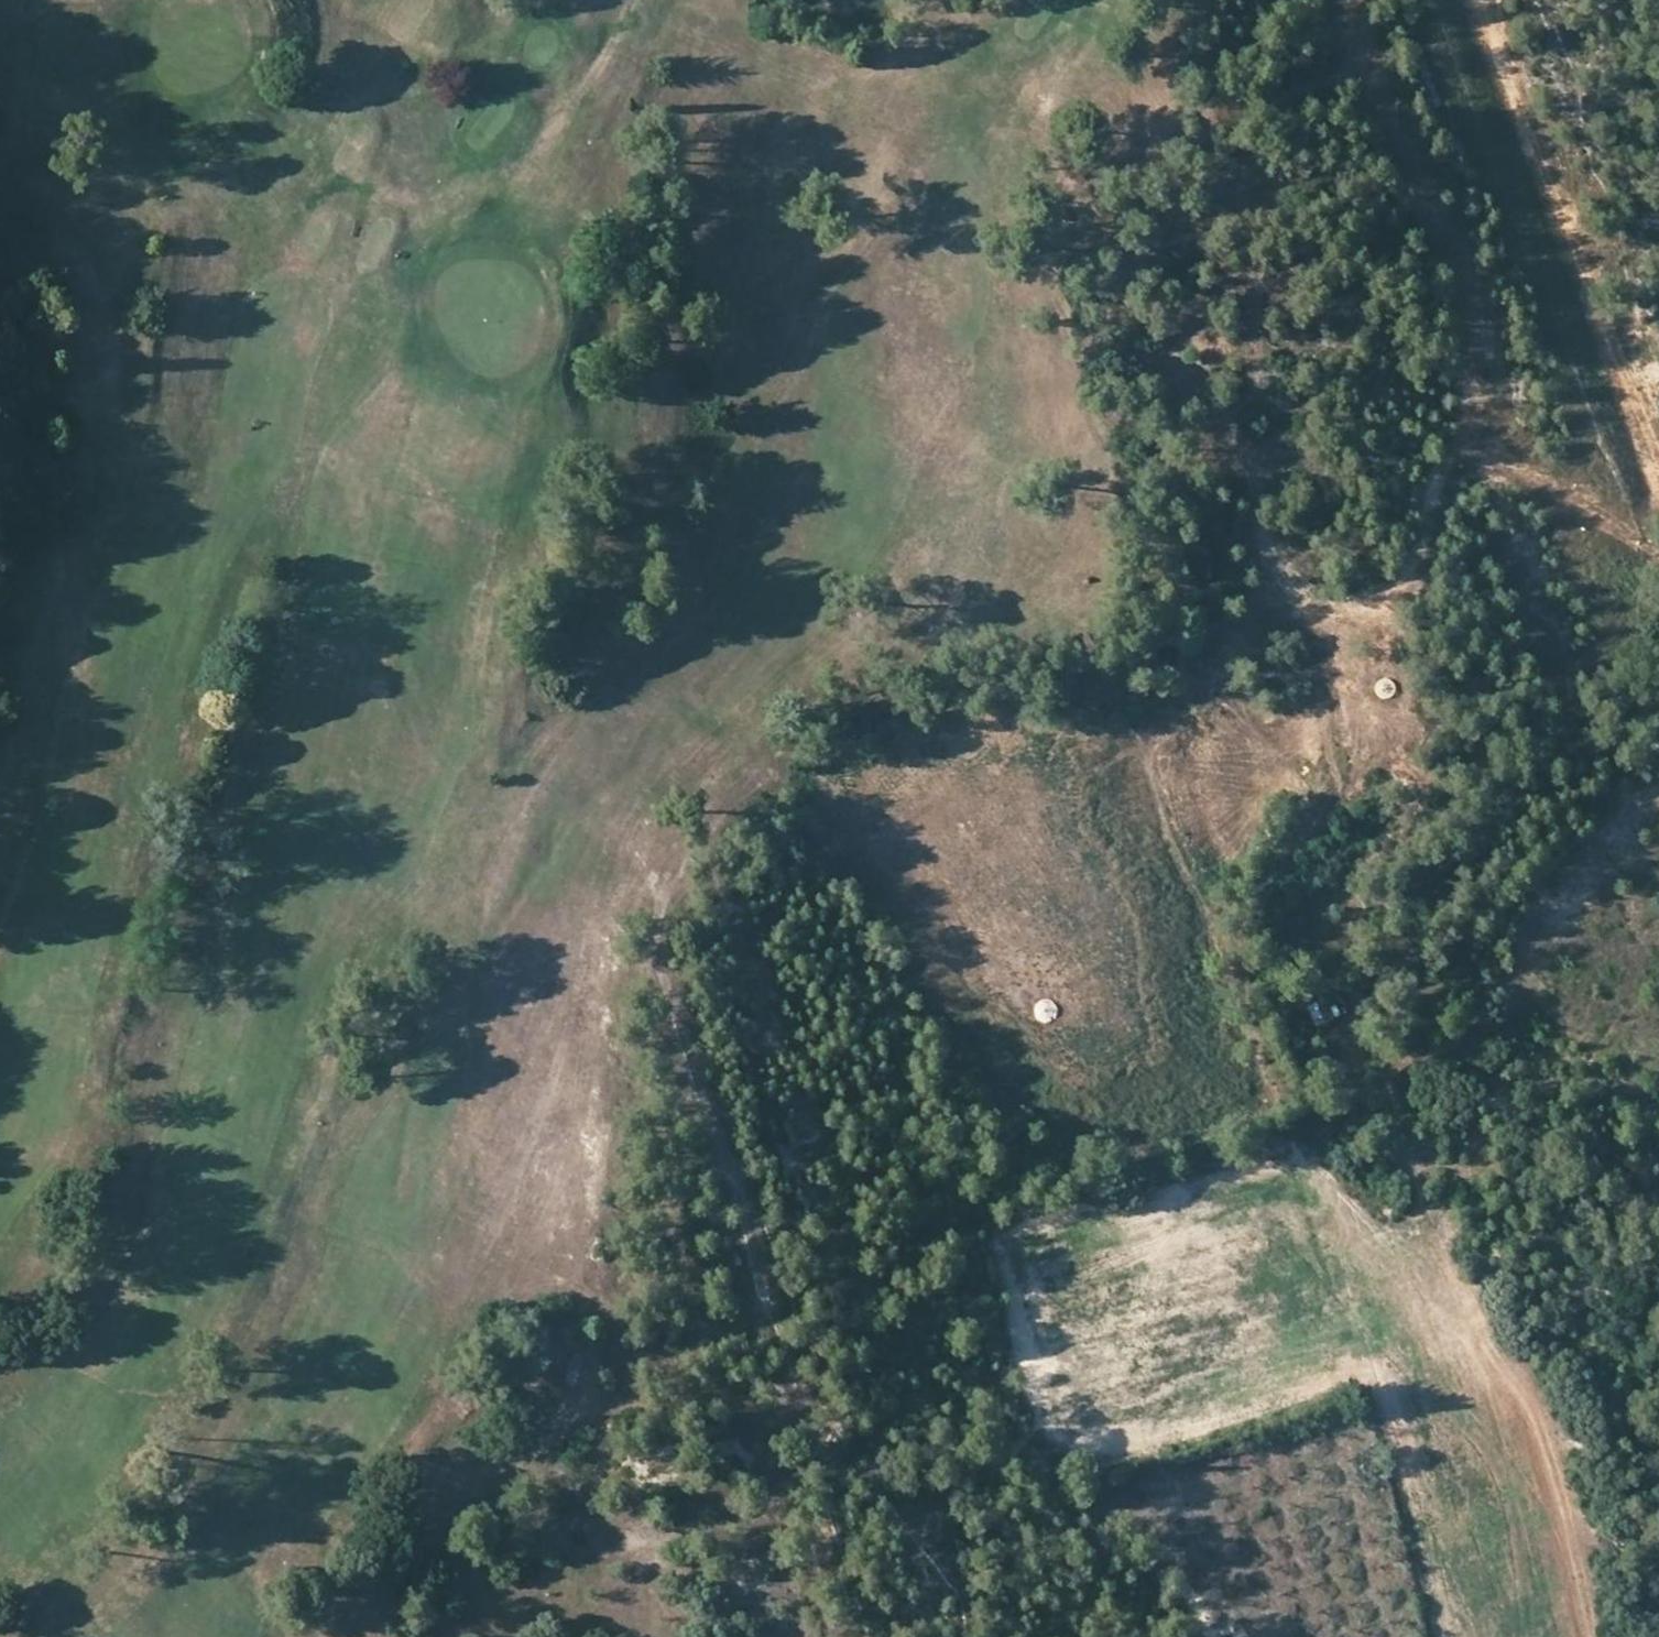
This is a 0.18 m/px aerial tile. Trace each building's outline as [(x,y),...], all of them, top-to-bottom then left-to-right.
[(1308,1013),(1316,1031),(1343,1019),(1335,1001),(1308,1013)]
